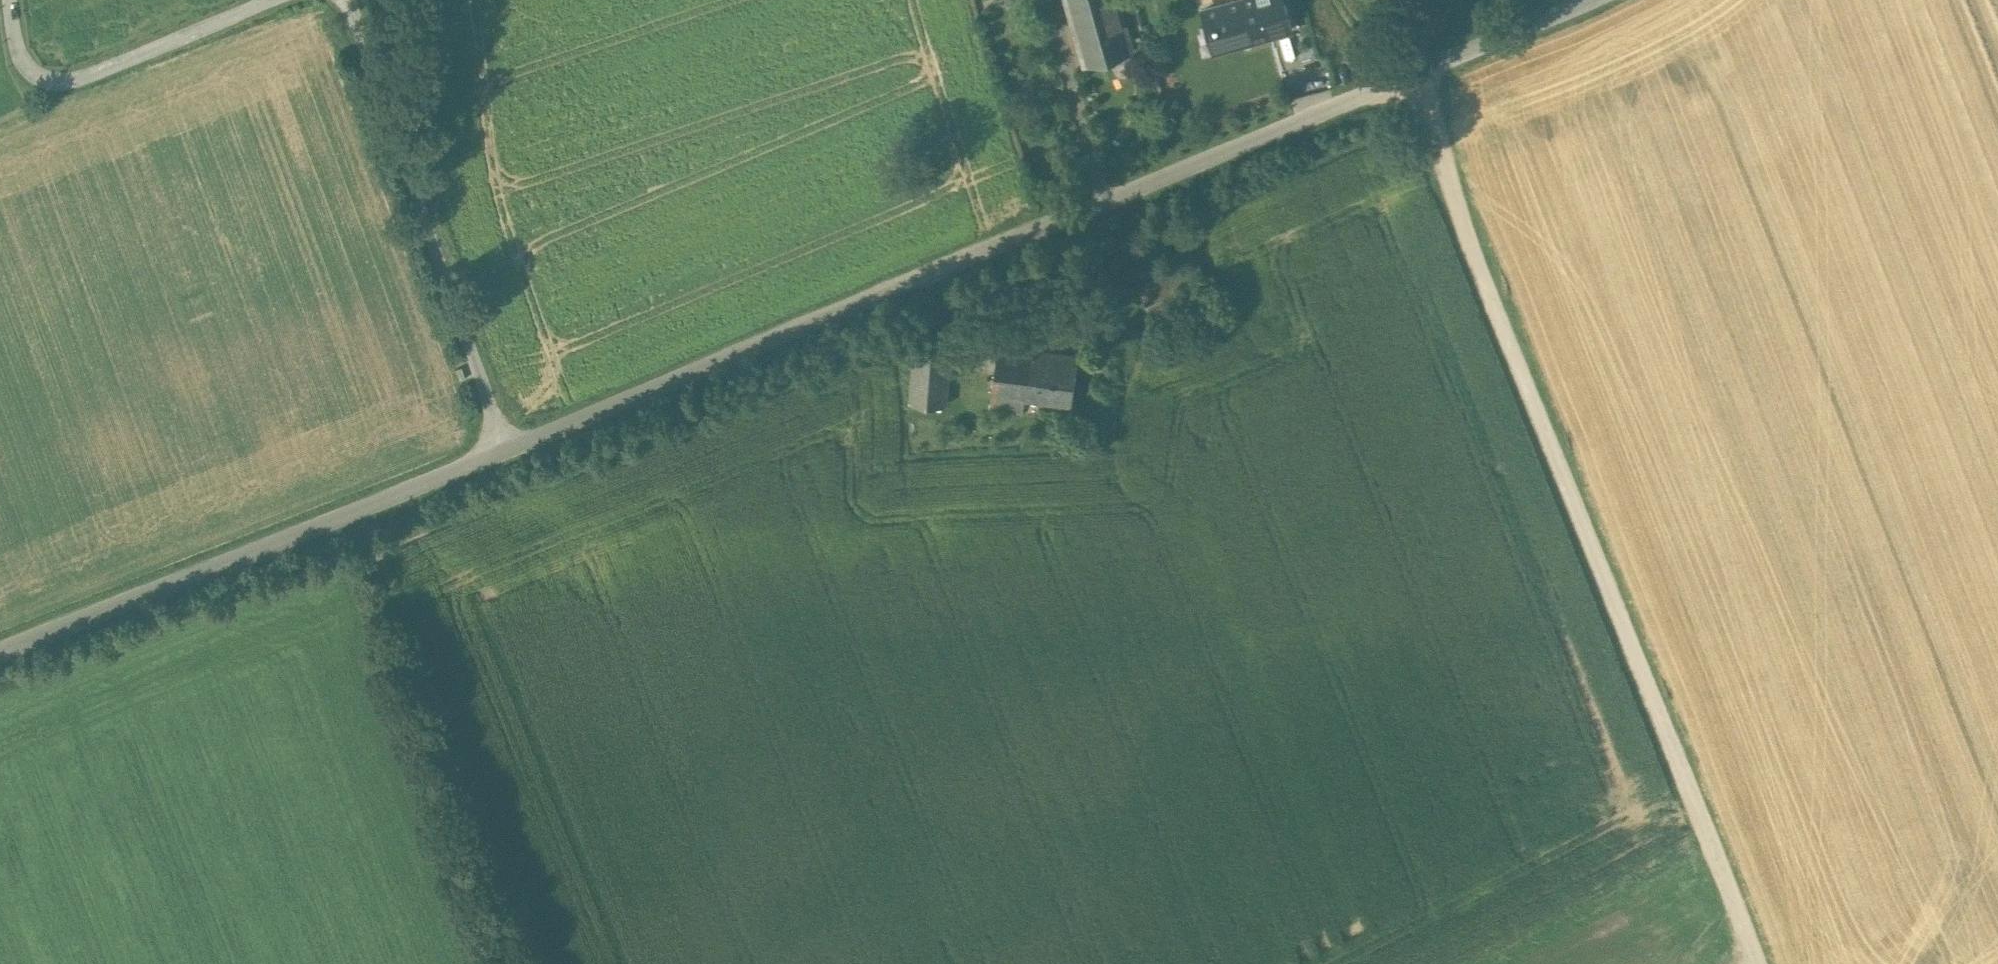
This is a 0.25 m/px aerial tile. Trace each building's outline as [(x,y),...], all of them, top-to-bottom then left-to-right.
[(1119,0),(1067,0),(1084,62),(1086,62),(1086,61),(1087,61),(1085,56),(1128,43),(1131,51),(1133,50),(1119,0)] [(1203,9),(1208,26),(1215,24),(1221,46),(1214,48),(1214,49),(1242,41),(1241,38),(1267,30),(1268,34),(1292,28),(1284,0),(1234,0),(1203,9)] [(1208,26),(1214,48),(1221,46),(1215,24),(1208,26)] [(1241,38),(1242,41),(1268,34),(1267,30),(1241,38)] [(951,342),(915,339),(911,401),(946,404),(951,342)] [(1078,354),(999,343),(992,392),(1071,403),(1078,354)]
